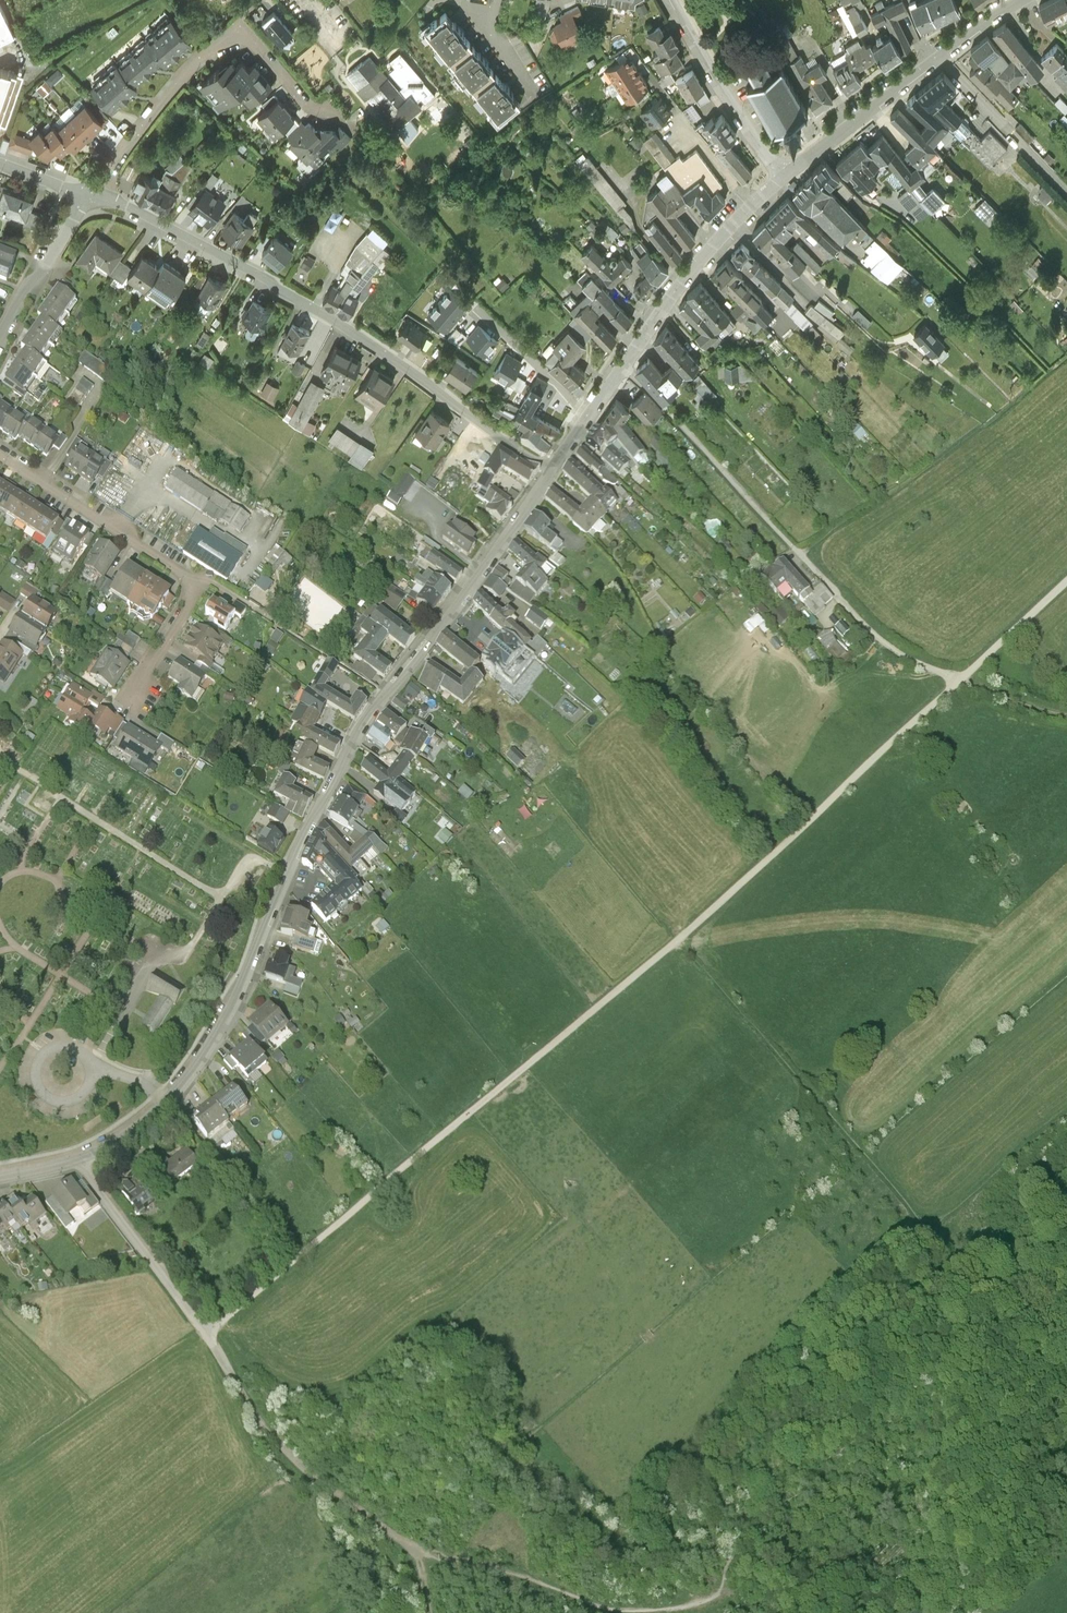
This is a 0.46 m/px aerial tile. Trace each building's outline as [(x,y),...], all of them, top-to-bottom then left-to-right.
[(535,8),(548,11),(550,0),(536,0),(535,8)] [(627,7),(635,9),(636,4),(639,2),(642,0),(643,0),(628,0),(627,7)] [(640,5),(636,7),(640,15),(648,12),(642,0),(639,2),(640,5)] [(935,21),(925,0),(921,0),(917,2),(916,0),(910,0),(909,0),(921,27),(935,21)] [(935,21),(958,10),(954,0),(925,0),(935,21)] [(1039,6),(1046,21),(1066,10),(1066,0),(1050,0),(1039,6)] [(894,16),(907,10),(902,1),(871,15),(876,25),(886,19),(901,53),(910,47),(894,16)] [(15,34),(0,3),(0,41),(15,34)] [(560,16),(563,22),(573,17),(581,14),(577,7),(560,16)] [(847,12),(859,34),(868,29),(856,7),(847,12)] [(259,16),(255,11),(250,15),(255,20),(259,16)] [(454,21),(445,11),(424,28),(457,69),(454,72),(463,83),(466,81),(499,122),(520,105),(512,95),(513,94),(504,82),(503,83),(487,64),(489,63),(480,51),(478,52),(463,33),(464,32),(455,20),(454,21)] [(262,21),(266,25),(276,15),(273,12),(262,21)] [(292,33),(277,15),(276,15),(266,25),(281,43),(292,33)] [(165,60),(167,62),(191,41),(171,17),(147,39),(159,52),(165,60)] [(558,49),(583,37),(573,17),(563,22),(555,26),(551,34),(558,49)] [(655,58),(675,47),(678,45),(670,32),(665,34),(660,24),(646,32),(652,43),(654,42),(659,51),(653,54),(655,58)] [(1018,64),(1030,55),(1005,24),(993,32),(1013,58),(1018,64)] [(789,64),(799,58),(788,38),(791,36),(786,26),(772,33),(789,64)] [(848,61),(855,72),(872,59),(868,49),(861,37),(846,45),(845,57),(848,61)] [(1020,82),(1027,75),(1018,64),(1013,58),(1009,63),(987,37),(970,50),(975,56),(983,64),(984,64),(989,60),(991,63),(991,64),(1002,77),(1010,86),(1017,78),(1020,82)] [(873,48),(886,66),(901,53),(889,38),(873,48)] [(120,62),(138,83),(165,60),(159,52),(147,39),(120,62)] [(294,60),(299,65),(304,60),(310,66),(319,58),(325,64),(331,58),(314,41),(294,60)] [(1057,43),(1041,58),(1056,74),(1063,67),(1057,62),(1066,53),(1057,43)] [(675,47),(655,58),(655,59),(662,71),(663,70),(670,66),(681,60),(682,59),(675,47)] [(797,90),(795,91),(791,84),(793,83),(792,82),(791,83),(787,75),(788,75),(787,73),(786,74),(781,66),(783,65),(782,64),(780,64),(784,62),(776,47),(765,53),(767,55),(766,57),(765,56),(764,58),(758,56),(758,54),(756,55),(757,56),(751,59),(750,58),(749,60),(750,61),(749,67),(747,67),(747,68),(749,68),(749,69),(741,74),(746,82),(745,82),(746,84),(745,85),(746,86),(747,85),(752,94),(750,94),(751,96),(752,95),(757,102),(755,103),(756,104),(757,103),(761,110),(760,111),(761,113),(762,112),(766,119),(765,120),(765,121),(767,120),(772,128),(770,129),(771,131),(772,130),(773,131),(775,131),(774,129),(779,127),(784,124),(789,133),(794,130),(800,127),(798,123),(800,121),(800,119),(799,116),(805,111),(806,113),(807,112),(806,110),(808,110),(807,108),(806,109),(801,101),(803,100),(802,99),(800,99),(796,92),(798,91),(797,90)] [(614,53),(610,55),(612,58),(625,50),(623,48),(614,54),(614,53)] [(379,68),(369,57),(363,62),(362,61),(347,74),(359,89),(358,90),(366,99),(368,98),(395,129),(396,129),(407,142),(422,130),(412,119),(424,108),(417,101),(421,98),(425,102),(434,95),(423,81),(424,80),(400,53),(390,61),(395,66),(390,71),(404,86),(398,91),(381,70),(380,71),(378,69),(379,68)] [(619,63),(627,58),(624,53),(616,58),(619,63)] [(1056,74),(1066,85),(1066,54),(1066,53),(1057,62),(1063,67),(1056,74)] [(1030,55),(1018,64),(1027,75),(1031,79),(1035,77),(1043,71),(1034,60),(1030,55)] [(1012,110),(1022,101),(989,69),(984,64),(983,64),(975,56),(969,62),(976,68),(969,74),(992,95),(994,92),(1012,110)] [(816,111),(833,101),(819,79),(826,75),(819,63),(818,64),(809,70),(805,63),(801,57),(799,58),(789,64),(788,65),(816,111)] [(809,70),(818,64),(814,57),(805,63),(809,70)] [(614,81),(634,68),(636,66),(633,61),(630,63),(627,58),(619,63),(607,71),(614,81)] [(272,84),(256,65),(249,70),(242,62),(237,66),(231,59),(201,85),(220,108),(240,91),(250,103),(253,100),(262,92),(272,84)] [(684,66),(681,60),(670,66),(673,72),(684,66)] [(842,84),(846,91),(861,81),(855,72),(848,61),(833,71),(842,84)] [(120,62),(93,86),(113,109),(140,86),(138,83),(120,62)] [(663,70),(667,76),(671,73),(673,72),(670,66),(663,70)] [(620,91),(643,77),(640,72),(637,73),(634,68),(614,81),(615,83),(614,83),(614,84),(615,87),(616,88),(618,89),(618,90),(619,90),(620,91)] [(0,70),(0,125),(6,127),(24,76),(2,69),(0,70)] [(693,94),(704,88),(693,70),(678,79),(689,97),(693,94)] [(664,87),(675,80),(671,73),(667,76),(659,81),(663,88),(664,87)] [(918,94),(949,126),(958,117),(936,95),(941,91),(945,95),(955,87),(943,73),(918,94)] [(643,77),(620,91),(627,102),(634,98),(646,90),(647,89),(644,84),(647,83),(643,77)] [(44,95),(53,87),(45,78),(36,87),(44,95)] [(710,99),(704,88),(693,94),(700,105),(710,99)] [(646,90),(634,98),(637,104),(650,95),(646,90)] [(268,98),(262,92),(253,100),(258,106),(263,102),(268,98)] [(278,99),(273,93),(268,98),(263,102),(268,107),(278,99)] [(1056,100),(1065,111),(1066,110),(1066,102),(1062,95),(1056,100)] [(914,96),(906,104),(923,120),(923,119),(929,124),(921,132),(933,145),(941,135),(948,127),(914,96)] [(257,117),(265,127),(287,108),(279,99),(278,99),(268,107),(257,117)] [(653,127),(672,112),(661,99),(654,105),(650,104),(647,106),(647,110),(642,114),(643,115),(643,117),(649,124),(651,125),(653,127)] [(692,123),(701,117),(692,105),(682,111),(692,123)] [(583,112),(579,106),(572,110),(577,117),(583,112)] [(86,107),(77,115),(94,133),(103,125),(93,114),(86,107)] [(295,118),(287,108),(265,127),(274,136),(285,127),(294,118),(295,118)] [(99,109),(93,114),(103,125),(109,119),(99,109)] [(918,166),(917,167),(924,175),(943,157),(920,133),(898,110),(890,117),(915,143),(906,153),(918,166)] [(716,151),(727,142),(738,133),(723,114),(715,121),(713,118),(705,125),(703,126),(712,137),(708,141),(716,151)] [(68,124),(85,142),(94,133),(77,115),(68,124)] [(958,117),(949,126),(989,168),(1007,150),(989,131),(981,140),(958,117)] [(299,124),(294,118),(285,127),(290,133),(291,132),(299,124)] [(306,128),(301,122),(299,124),(291,132),(296,137),(306,128)] [(696,127),(708,141),(712,137),(703,126),(705,125),(703,122),(696,127)] [(1021,123),(1015,129),(1029,143),(1035,137),(1021,123)] [(68,124),(59,132),(72,146),(75,150),(85,142),(68,124)] [(296,143),(304,151),(320,136),(326,130),(317,130),(315,131),(309,125),(306,128),(296,137),(299,141),(296,143)] [(59,132),(54,127),(44,136),(58,150),(62,155),(72,146),(59,132)] [(948,127),(941,135),(945,138),(944,139),(949,143),(956,134),(948,127)] [(326,130),(320,136),(304,151),(317,164),(335,146),(328,140),(335,133),(332,130),(326,130)] [(351,142),(338,130),(335,133),(328,140),(335,146),(341,152),(351,142)] [(41,132),(32,141),(35,144),(48,159),(58,150),(44,136),(41,132)] [(676,159),(656,134),(644,143),(664,168),(676,159)] [(30,156),(35,144),(32,141),(12,135),(9,142),(7,149),(30,156)] [(642,145),(636,136),(629,141),(635,150),(642,145)] [(889,162),(897,155),(883,137),(867,150),(872,155),(871,155),(879,164),(886,158),(889,162)] [(475,147),(469,139),(464,143),(470,151),(475,147)] [(9,142),(3,140),(0,150),(0,152),(5,154),(7,149),(9,142)] [(727,142),(716,151),(727,163),(738,155),(727,142)] [(872,155),(867,150),(861,144),(836,165),(847,177),(851,173),(858,181),(854,184),(862,193),(876,181),(869,173),(879,164),(871,155),(872,155)] [(676,159),(664,168),(667,171),(674,181),(682,191),(701,178),(712,194),(716,189),(721,185),(696,151),(683,160),(680,156),(676,159)] [(578,163),(586,157),(583,153),(577,158),(575,160),(578,163)] [(173,172),(186,160),(181,154),(165,167),(167,169),(173,172)] [(616,210),(624,204),(626,203),(588,155),(586,157),(578,163),(616,210)] [(738,155),(727,163),(742,180),(752,172),(738,155)] [(911,172),(897,155),(889,162),(920,203),(930,213),(944,199),(935,189),(934,190),(932,187),(927,192),(918,181),(925,176),(924,175),(917,167),(911,172)] [(167,169),(164,175),(180,183),(191,166),(186,160),(173,172),(167,169)] [(813,172),(827,186),(833,181),(834,182),(839,177),(825,162),(813,172)] [(141,171),(128,164),(121,176),(134,183),(141,171)] [(662,186),(664,189),(674,181),(667,171),(657,178),(662,186)] [(827,186),(813,172),(793,193),(843,242),(861,223),(842,202),(827,186)] [(150,202),(160,183),(143,173),(137,184),(142,186),(137,195),(150,202)] [(160,183),(150,202),(166,210),(180,183),(164,175),(160,183)] [(210,190),(218,180),(212,175),(204,186),(210,190)] [(1036,177),(1030,184),(1048,200),(1054,193),(1036,177)] [(709,217),(725,200),(716,189),(712,194),(701,178),(682,191),(691,202),(695,199),(701,207),(700,208),(709,217)] [(657,190),(676,214),(691,202),(682,191),(674,181),(664,189),(662,186),(657,190)] [(843,183),(837,189),(847,200),(852,196),(853,197),(855,195),(843,183)] [(4,188),(0,199),(0,214),(8,218),(12,215),(27,220),(30,212),(35,200),(4,188)] [(686,246),(696,238),(676,214),(657,190),(647,198),(686,246)] [(193,210),(191,212),(195,215),(195,218),(200,222),(202,221),(208,225),(224,204),(207,191),(201,199),(193,210)] [(193,210),(201,199),(196,195),(188,206),(193,210)] [(788,198),(765,223),(780,238),(796,221),(815,239),(823,231),(797,208),(797,207),(788,198)] [(632,214),(624,204),(616,210),(625,221),(630,227),(639,238),(642,236),(635,228),(632,214)] [(335,207),(324,225),(333,230),(344,212),(335,207)] [(41,216),(30,212),(27,220),(25,225),(34,229),(41,216)] [(250,212),(245,220),(252,225),(257,218),(250,212)] [(234,213),(221,232),(242,246),(255,227),(252,225),(245,220),(234,213)] [(612,238),(618,232),(603,218),(598,224),(612,238)] [(649,232),(657,226),(652,220),(644,226),(649,232)] [(630,227),(625,221),(619,226),(624,232),(630,227)] [(765,222),(752,234),(766,247),(769,243),(772,247),(781,239),(780,238),(765,223),(765,222)] [(672,263),(682,255),(658,225),(657,226),(649,232),(648,233),(672,263)] [(593,236),(596,239),(600,235),(591,227),(588,230),(594,235),(593,236)] [(387,241),(375,229),(357,248),(347,264),(360,274),(383,248),(381,247),(387,241)] [(562,237),(557,230),(549,236),(554,243),(562,237)] [(914,276),(865,230),(860,235),(865,239),(861,243),(865,247),(879,261),(871,269),(887,281),(898,269),(910,280),(914,276)] [(836,244),(823,231),(815,239),(829,251),(841,263),(849,270),(856,261),(849,255),(844,252),(836,244)] [(96,235),(77,262),(89,270),(94,264),(108,274),(118,259),(122,254),(96,235)] [(265,254),(274,243),(267,237),(258,248),(265,254)] [(265,254),(264,254),(273,262),(278,267),(293,250),(279,237),(274,243),(265,254)] [(778,260),(784,266),(796,255),(790,249),(781,239),(772,247),(782,257),(778,260)] [(638,257),(647,249),(640,240),(635,244),(635,243),(631,246),(633,250),(638,257)] [(790,249),(796,255),(806,264),(804,266),(813,275),(821,267),(797,242),(790,249)] [(612,283),(630,265),(621,256),(617,261),(617,259),(616,258),(614,257),(612,257),(611,258),(610,259),(610,260),(610,262),(592,243),(582,253),(612,283)] [(742,245),(732,256),(750,273),(759,263),(747,253),(749,251),(742,245)] [(390,255),(383,248),(360,274),(368,281),(390,255)] [(642,264),(652,254),(647,249),(638,257),(637,258),(642,264)] [(11,269),(16,256),(2,251),(0,250),(0,264),(11,269)] [(299,264),(311,269),(316,256),(304,251),(299,264)] [(1028,265),(1039,276),(1052,263),(1041,252),(1028,265)] [(658,281),(668,269),(652,254),(642,264),(648,271),(658,281)] [(793,277),(804,266),(806,264),(796,255),(784,266),(793,277)] [(162,269),(143,256),(134,270),(128,278),(148,291),(151,286),(162,269)] [(128,278),(134,270),(123,263),(118,259),(108,274),(113,277),(123,284),(127,277),(128,278)] [(723,281),(735,293),(743,285),(733,275),(737,271),(727,260),(714,274),(722,282),(723,281)] [(780,284),(759,263),(750,273),(772,293),(780,285),(780,284)] [(11,269),(0,264),(0,279),(6,281),(11,269)] [(340,273),(344,276),(346,278),(353,283),(360,274),(347,264),(340,273)] [(162,269),(151,286),(168,298),(183,277),(165,265),(162,269)] [(593,294),(602,286),(587,270),(578,279),(588,290),(593,294)] [(642,297),(658,281),(648,271),(634,287),(642,296),(642,297)] [(368,281),(360,274),(353,283),(360,289),(368,281)] [(337,280),(333,285),(340,289),(346,278),(344,276),(341,282),(337,280)] [(503,291),(510,284),(503,277),(496,283),(503,291)] [(209,278),(199,296),(214,305),(225,287),(209,278)] [(325,301),(337,309),(346,293),(353,283),(346,278),(340,289),(333,285),(325,301)] [(63,282),(59,288),(70,295),(74,290),(63,282)] [(337,309),(349,316),(359,299),(354,296),(360,289),(353,283),(346,293),(337,309)] [(700,283),(687,296),(716,330),(719,327),(725,334),(728,331),(729,333),(733,330),(731,328),(735,325),(729,318),(730,317),(700,283)] [(623,326),(632,318),(613,299),(614,298),(602,285),(602,286),(593,294),(593,295),(604,306),(623,326)] [(771,315),(743,285),(735,293),(763,322),(771,315)] [(780,285),(772,293),(771,295),(784,308),(793,298),(780,285)] [(49,302),(67,315),(77,300),(70,295),(59,288),(49,302)] [(570,308),(575,313),(588,300),(593,295),(593,294),(588,290),(570,308)] [(588,300),(598,311),(604,306),(593,295),(588,300)] [(1015,297),(1011,301),(1020,311),(1024,307),(1015,297)] [(699,311),(686,299),(680,307),(703,330),(696,336),(704,346),(713,339),(716,343),(721,338),(710,324),(699,311)] [(605,347),(616,336),(599,317),(597,319),(594,315),(598,311),(588,300),(575,313),(574,314),(575,316),(592,333),(605,347)] [(243,314),(244,319),(251,322),(261,328),(270,311),(253,301),(250,307),(246,308),(243,314)] [(741,301),(733,309),(743,320),(746,318),(743,315),(749,310),(741,301)] [(67,315),(49,302),(39,316),(42,318),(57,329),(67,315)] [(792,306),(787,311),(795,319),(800,313),(792,306)] [(816,316),(808,308),(804,313),(812,320),(816,316)] [(795,319),(787,311),(784,314),(791,322),(795,319)] [(575,326),(570,331),(583,342),(592,333),(575,316),(570,321),(575,326)] [(57,329),(42,318),(32,333),(50,345),(60,331),(57,329)] [(409,320),(398,335),(415,348),(419,343),(425,335),(426,333),(409,320)] [(261,328),(251,322),(246,330),(247,336),(252,338),(256,337),(261,328)] [(839,327),(833,322),(829,327),(835,332),(839,327)] [(293,324),(282,345),(298,354),(310,333),(293,324)] [(812,324),(808,329),(816,338),(820,333),(812,324)] [(942,342),(926,325),(915,335),(916,336),(928,349),(931,353),(942,342)] [(684,375),(685,376),(697,365),(698,367),(700,365),(698,364),(699,363),(666,326),(655,342),(675,364),(684,375)] [(562,352),(572,361),(587,345),(583,342),(570,331),(567,328),(552,345),(555,348),(561,353),(562,352)] [(210,335),(204,331),(197,341),(203,345),(210,335)] [(50,345),(32,333),(22,347),(27,351),(40,360),(50,345)] [(849,352),(855,346),(842,334),(836,340),(849,352)] [(432,340),(425,335),(419,343),(424,347),(425,348),(432,340)] [(928,349),(916,336),(911,340),(924,353),(928,349)] [(361,362),(335,347),(321,372),(325,374),(325,378),(331,381),(333,376),(339,379),(339,383),(347,388),(361,362)] [(561,353),(555,348),(545,359),(552,365),(561,353)] [(716,349),(710,354),(717,362),(734,357),(731,352),(720,355),(716,349)] [(40,360),(27,351),(17,364),(34,377),(41,381),(51,367),(40,360)] [(572,361),(562,352),(561,353),(552,365),(548,368),(570,388),(576,382),(585,371),(572,361)] [(117,375),(85,353),(78,363),(111,385),(117,375)] [(205,353),(199,361),(208,367),(214,359),(205,353)] [(457,357),(446,373),(465,387),(476,371),(457,357)] [(649,386),(663,374),(650,359),(636,371),(649,386)] [(305,365),(297,361),(292,370),(300,374),(305,365)] [(34,377),(17,364),(7,379),(24,391),(34,377)] [(526,370),(536,376),(540,370),(530,364),(526,370)] [(675,364),(664,373),(669,379),(674,384),(684,375),(675,364)] [(737,366),(725,367),(726,380),(738,379),(737,366)] [(357,393),(375,405),(391,382),(374,370),(357,393)] [(663,374),(649,386),(663,401),(665,400),(677,388),(674,384),(669,379),(664,373),(663,374)] [(691,381),(696,386),(703,380),(704,380),(699,374),(691,381)] [(537,377),(532,387),(541,392),(547,383),(537,377)] [(635,400),(643,391),(630,378),(621,388),(635,400)] [(24,391),(7,379),(3,384),(22,399),(26,394),(24,391)] [(83,380),(68,403),(78,410),(94,387),(83,380)] [(716,395),(703,380),(696,386),(697,387),(709,401),(716,395)] [(279,387),(267,381),(261,393),(272,399),(279,387)] [(324,387),(311,381),(292,416),(289,420),(302,428),(307,419),(324,387)] [(584,389),(576,382),(570,388),(579,396),(584,389)] [(532,387),(531,387),(520,406),(525,409),(531,412),(542,393),(541,392),(532,387)] [(699,409),(709,401),(697,387),(687,395),(699,409)] [(657,415),(662,411),(644,392),(632,403),(649,422),(651,421),(654,424),(661,419),(657,415)] [(616,399),(600,423),(611,436),(617,442),(634,463),(645,454),(619,422),(629,409),(616,399)] [(513,418),(519,407),(507,402),(504,409),(502,412),(513,418)] [(2,430),(14,412),(1,403),(0,403),(0,429),(2,430)] [(502,412),(504,409),(496,405),(493,411),(500,415),(502,412)] [(527,434),(538,416),(531,412),(525,409),(520,406),(519,407),(513,418),(513,419),(524,425),(521,431),(527,434)] [(29,423),(14,412),(2,430),(16,440),(19,437),(29,423)] [(430,413),(416,433),(434,446),(448,425),(430,413)] [(547,455),(550,449),(541,445),(545,438),(553,442),(560,429),(538,416),(527,434),(521,444),(541,455),(547,455)] [(19,437),(33,447),(46,429),(32,419),(29,423),(19,437)] [(316,423),(307,419),(302,428),(310,434),(316,423)] [(617,442),(611,436),(600,423),(586,444),(600,453),(604,446),(608,450),(617,442)] [(373,449),(339,427),(331,441),(351,454),(349,458),(362,467),(373,449)] [(862,428),(854,435),(859,441),(867,435),(862,428)] [(33,447),(47,457),(54,447),(60,439),(46,429),(33,447)] [(62,436),(60,439),(54,447),(60,451),(67,440),(62,436)] [(657,438),(650,444),(657,452),(662,447),(664,446),(657,438)] [(82,444),(77,440),(66,456),(72,460),(81,445),(82,444)] [(617,442),(608,450),(610,452),(610,451),(617,457),(621,453),(627,458),(623,463),(628,468),(634,463),(617,442)] [(67,467),(80,476),(94,453),(81,445),(72,460),(67,467)] [(528,486),(540,469),(520,459),(519,461),(499,449),(484,473),(485,474),(495,480),(502,468),(528,486)] [(599,475),(604,470),(582,450),(577,456),(591,470),(592,469),(599,475)] [(620,477),(628,468),(623,463),(627,458),(621,453),(617,457),(610,451),(610,452),(602,461),(605,464),(614,472),(620,477)] [(107,461),(94,453),(80,476),(92,484),(97,477),(107,461)] [(691,465),(685,458),(678,464),(684,471),(691,465)] [(112,464),(107,461),(97,477),(101,480),(102,480),(112,464)] [(573,484),(575,485),(584,475),(571,463),(563,473),(573,484)] [(614,472),(605,464),(602,468),(604,470),(610,476),(614,472)] [(253,513),(181,467),(166,489),(238,535),(253,513)] [(422,474),(413,468),(409,474),(419,480),(422,474)] [(604,470),(599,475),(602,478),(603,482),(613,487),(615,486),(618,483),(610,476),(604,470)] [(476,497),(485,503),(494,491),(490,489),(495,480),(485,474),(476,488),(480,492),(476,497)] [(575,485),(592,501),(607,515),(617,505),(608,495),(605,492),(603,494),(584,475),(575,485)] [(421,487),(404,477),(395,491),(405,498),(411,502),(421,487)] [(9,488),(0,482),(0,502),(9,488)] [(9,488),(0,502),(0,510),(7,515),(20,494),(9,488)] [(617,491),(614,489),(608,495),(617,505),(622,509),(631,499),(620,489),(617,491)] [(405,498),(395,491),(389,502),(399,508),(405,498)] [(510,503),(494,491),(485,503),(489,506),(493,509),(496,505),(508,513),(512,508),(508,506),(510,503)] [(519,497),(511,491),(506,498),(515,503),(519,497)] [(607,516),(607,515),(592,501),(580,513),(552,491),(546,501),(566,518),(573,526),(586,536),(589,536),(607,516)] [(17,521),(30,501),(20,494),(7,515),(17,521)] [(27,528),(40,507),(30,501),(17,521),(27,528)] [(493,509),(489,506),(486,511),(502,522),(508,513),(496,505),(493,509)] [(37,534),(50,514),(40,507),(27,528),(37,534)] [(50,514),(37,534),(47,540),(52,533),(60,520),(50,514)] [(489,538),(496,533),(487,522),(477,515),(471,521),(481,529),(489,538)] [(535,516),(524,531),(526,532),(550,551),(557,542),(546,533),(550,527),(535,516)] [(61,532),(66,524),(60,520),(52,533),(57,536),(58,537),(61,532)] [(66,535),(74,524),(68,520),(66,524),(61,532),(66,535)] [(85,531),(74,524),(66,535),(55,553),(73,564),(84,546),(90,536),(84,532),(85,531)] [(455,547),(466,531),(456,524),(452,529),(450,527),(443,539),(455,547)] [(209,537),(199,530),(185,553),(227,580),(246,550),(214,530),(209,537)] [(466,531),(455,547),(468,556),(476,545),(471,543),(475,537),(466,531)] [(57,536),(52,533),(43,547),(48,550),(57,536)] [(88,549),(95,537),(91,534),(90,536),(84,546),(88,549)] [(430,545),(423,540),(419,546),(427,550),(430,545)] [(563,546),(557,542),(550,551),(556,555),(563,546)] [(119,553),(102,543),(86,569),(103,580),(104,578),(119,553)] [(517,543),(509,553),(510,554),(527,569),(536,560),(517,543)] [(726,546),(723,543),(718,547),(726,556),(731,551),(728,548),(730,547),(727,544),(726,546)] [(282,552),(277,548),(266,562),(274,567),(284,554),(282,552)] [(427,565),(432,557),(424,552),(422,555),(423,556),(420,561),(422,562),(427,565)] [(456,583),(462,575),(434,555),(432,557),(427,565),(435,571),(436,570),(456,583)] [(551,558),(549,561),(558,568),(564,561),(556,555),(553,559),(551,558)] [(537,559),(536,560),(527,569),(535,577),(537,575),(545,567),(547,565),(537,559)] [(418,568),(428,575),(434,579),(439,574),(435,571),(427,565),(422,562),(418,568)] [(795,595),(800,601),(809,593),(795,577),(782,562),(773,570),(787,586),(795,595)] [(745,565),(741,570),(745,574),(750,570),(745,565)] [(116,586),(112,593),(130,604),(147,578),(129,566),(116,586)] [(552,573),(545,567),(537,575),(544,581),(552,573)] [(498,569),(492,577),(507,588),(511,583),(506,580),(508,576),(498,569)] [(535,577),(527,569),(517,580),(517,582),(526,590),(527,589),(536,597),(548,585),(544,581),(537,575),(535,577)] [(776,595),(787,586),(773,570),(762,579),(776,595)] [(434,579),(446,588),(450,582),(439,574),(434,579)] [(417,586),(426,592),(434,579),(428,575),(423,582),(418,579),(415,584),(417,586)] [(102,594),(109,582),(104,578),(103,580),(96,591),(102,594)] [(158,585),(147,578),(130,604),(141,611),(158,585)] [(499,600),(507,590),(492,578),(484,589),(499,600)] [(434,579),(426,592),(442,603),(451,591),(446,588),(434,579)] [(408,583),(403,580),(399,585),(405,588),(408,583)] [(116,586),(109,582),(102,594),(108,598),(112,593),(116,586)] [(526,590),(517,582),(509,591),(530,606),(531,605),(536,597),(527,589),(526,590)] [(21,595),(33,603),(35,600),(39,593),(27,585),(22,593),(21,595)] [(141,611),(154,619),(156,616),(162,607),(169,595),(171,593),(158,585),(141,611)] [(820,585),(809,593),(800,601),(814,618),(824,610),(823,608),(833,600),(820,585)] [(426,592),(417,586),(412,593),(408,590),(404,596),(407,597),(416,604),(417,603),(426,592)] [(402,605),(407,597),(404,596),(391,587),(386,594),(402,605)] [(434,615),(442,603),(426,592),(417,603),(434,615)] [(402,605),(386,594),(380,602),(396,613),(402,605)] [(7,613),(14,603),(2,595),(0,597),(0,608),(7,613)] [(167,611),(175,598),(169,595),(162,607),(167,611)] [(473,604),(490,620),(499,611),(482,595),(473,604)] [(706,601),(700,595),(694,601),(700,607),(706,601)] [(56,613),(35,600),(33,603),(24,617),(45,630),(56,613)] [(236,616),(230,612),(214,602),(207,613),(217,620),(214,624),(226,631),(236,616)] [(230,612),(236,616),(241,619),(247,610),(236,603),(230,612)] [(373,606),(363,618),(369,623),(371,624),(381,612),(373,606)] [(761,606),(756,611),(765,620),(770,616),(761,606)] [(549,621),(533,609),(526,620),(541,631),(549,621)] [(780,609),(770,617),(780,629),(790,620),(780,609)] [(504,615),(499,611),(490,620),(490,621),(503,633),(524,651),(530,644),(530,642),(526,637),(512,625),(516,621),(513,618),(515,616),(508,610),(504,615)] [(695,616),(690,610),(684,616),(689,622),(695,616)] [(371,624),(388,637),(389,639),(405,651),(416,637),(381,611),(381,612),(371,624)] [(45,630),(24,617),(23,616),(12,633),(36,648),(47,631),(45,630)] [(164,621),(156,616),(154,619),(153,621),(161,626),(164,621)] [(361,633),(369,623),(363,618),(355,629),(361,633)] [(812,618),(805,624),(811,630),(818,623),(812,618)] [(761,619),(746,632),(750,637),(758,629),(764,637),(772,631),(761,619)] [(844,638),(851,631),(842,621),(835,628),(844,638)] [(363,646),(376,656),(389,639),(388,637),(371,624),(369,623),(361,633),(362,633),(369,639),(363,646)] [(459,629),(455,625),(451,630),(454,634),(459,629)] [(191,638),(217,655),(223,645),(212,638),(199,630),(198,632),(196,631),(191,638)] [(832,632),(823,634),(816,640),(842,670),(851,662),(836,644),(833,639),(832,632)] [(229,641),(216,633),(212,638),(223,645),(225,647),(229,641)] [(369,639),(362,633),(356,642),(363,646),(369,639)] [(524,651),(503,633),(482,659),(488,664),(486,667),(494,673),(496,671),(502,676),(524,651)] [(133,652),(140,640),(129,634),(126,639),(121,636),(117,642),(123,646),(133,652)] [(447,635),(437,648),(443,652),(451,658),(461,646),(447,635)] [(217,655),(191,638),(187,645),(188,646),(187,649),(202,658),(211,664),(217,655)] [(775,638),(770,644),(777,650),(782,645),(775,638)] [(532,645),(530,644),(524,651),(537,660),(548,647),(538,639),(532,645)] [(6,685),(23,657),(24,656),(3,643),(0,647),(0,682),(6,685)] [(23,657),(28,660),(30,657),(32,654),(19,645),(15,651),(24,656),(23,657)] [(133,652),(123,646),(120,651),(130,656),(133,652)] [(376,656),(363,646),(354,658),(361,663),(378,674),(385,680),(393,669),(376,656)] [(461,646),(451,658),(463,667),(462,668),(466,670),(464,673),(468,676),(470,673),(472,672),(480,661),(461,646)] [(437,648),(434,652),(440,656),(443,652),(437,648)] [(810,648),(804,654),(816,666),(822,661),(810,648)] [(130,656),(120,651),(118,649),(114,654),(127,662),(130,656)] [(107,650),(99,663),(122,677),(130,664),(127,662),(114,654),(107,650)] [(211,664),(202,658),(198,664),(210,672),(214,666),(211,664)] [(195,670),(181,661),(170,679),(182,686),(179,690),(193,699),(207,677),(204,675),(195,670)] [(327,662),(319,677),(330,683),(338,669),(338,668),(327,662)] [(99,663),(91,676),(114,690),(122,677),(99,663)] [(378,674),(361,663),(355,673),(371,684),(378,674)] [(210,672),(198,664),(195,670),(204,675),(207,677),(210,672)] [(224,673),(214,666),(210,672),(221,678),(224,673)] [(432,666),(420,683),(437,695),(441,690),(445,683),(443,682),(448,676),(432,666)] [(443,682),(445,683),(441,690),(464,707),(483,681),(472,672),(470,673),(468,676),(461,685),(448,676),(443,682)] [(311,693),(327,706),(334,695),(326,690),(330,683),(319,677),(313,685),(315,686),(311,693)] [(74,688),(67,699),(86,712),(90,704),(94,700),(92,698),(74,688)] [(320,718),(327,706),(311,693),(308,690),(300,707),(320,718)] [(99,710),(105,701),(97,696),(94,694),(92,698),(94,700),(90,704),(99,710)] [(367,703),(357,696),(353,703),(350,701),(348,704),(334,695),(327,706),(353,722),(355,723),(367,703)] [(398,697),(393,704),(404,712),(405,711),(410,706),(398,697)] [(86,712),(67,699),(58,713),(73,722),(74,721),(82,715),(83,716),(86,712)] [(295,737),(309,745),(315,734),(313,732),(320,718),(300,707),(292,721),(300,726),(295,737)] [(101,712),(94,722),(94,729),(105,735),(107,731),(114,720),(112,719),(101,712)] [(400,724),(386,714),(376,727),(377,728),(390,737),(400,724)] [(83,716),(82,715),(74,721),(73,722),(71,725),(89,737),(94,729),(94,722),(83,716)] [(114,716),(112,719),(114,720),(107,731),(117,736),(123,726),(125,723),(114,716)] [(401,723),(400,724),(390,737),(392,739),(396,742),(405,730),(407,728),(401,723)] [(128,729),(123,726),(117,736),(115,739),(120,743),(128,729)] [(132,760),(145,738),(129,728),(128,729),(120,743),(116,750),(132,760)] [(390,737),(377,728),(368,740),(384,752),(391,743),(390,743),(392,739),(390,737)] [(402,750),(410,733),(405,730),(396,742),(394,745),(402,750)] [(419,736),(411,731),(410,733),(402,750),(401,753),(404,755),(414,761),(416,762),(429,742),(431,744),(434,738),(435,737),(432,735),(426,731),(422,738),(419,736)] [(341,747),(315,734),(309,745),(335,758),(341,747)] [(162,737),(156,745),(162,749),(161,750),(169,755),(175,745),(162,737)] [(145,738),(132,760),(133,761),(148,770),(161,750),(162,749),(156,745),(145,738)] [(296,769),(324,782),(330,771),(322,767),(323,764),(318,761),(316,765),(313,763),(318,752),(307,747),(306,749),(298,745),(293,756),(300,759),(296,769)] [(506,757),(518,768),(526,760),(514,748),(506,757)] [(400,761),(388,778),(381,787),(390,794),(394,789),(399,783),(414,761),(404,755),(400,761)] [(148,770),(133,761),(128,769),(144,778),(148,770)] [(363,772),(381,787),(388,778),(370,763),(363,772)] [(302,821),(313,801),(293,790),(296,783),(285,777),(275,795),(291,804),(286,812),(289,814),(302,821)] [(179,784),(172,780),(168,787),(174,791),(179,784)] [(411,803),(416,797),(399,783),(394,789),(411,803)] [(401,815),(411,803),(394,789),(390,794),(381,787),(374,796),(384,804),(385,803),(396,812),(401,816),(401,815)] [(474,795),(464,787),(458,794),(468,802),(474,795)] [(364,803),(366,800),(348,789),(330,818),(349,829),(353,823),(359,813),(354,810),(355,808),(359,810),(364,803)] [(367,798),(366,800),(364,803),(373,811),(377,807),(367,798)] [(286,812),(275,806),(268,817),(282,825),(289,814),(286,812)] [(396,812),(390,819),(400,827),(406,819),(401,815),(401,816),(396,812)] [(365,840),(369,836),(356,827),(353,823),(349,829),(354,833),(365,840)] [(307,850),(302,863),(313,870),(317,862),(320,856),(325,847),(326,845),(322,841),(331,832),(325,826),(315,835),(307,850)] [(274,858),(284,841),(277,836),(278,834),(270,828),(268,832),(267,831),(258,847),(257,848),(274,858)] [(333,857),(344,847),(331,832),(322,841),(326,845),(325,847),(333,857)] [(452,838),(446,832),(439,840),(446,846),(452,838)] [(365,840),(354,833),(350,840),(358,847),(365,840)] [(369,836),(365,840),(374,850),(381,858),(388,850),(369,836)] [(351,854),(344,847),(333,857),(349,873),(374,850),(365,840),(358,847),(351,854)] [(325,847),(320,856),(326,863),(323,867),(339,884),(350,874),(349,873),(333,857),(325,847)] [(440,873),(436,868),(429,875),(434,880),(440,873)] [(323,899),(337,914),(361,893),(358,889),(358,888),(354,884),(358,881),(352,875),(351,876),(350,874),(339,884),(335,888),(335,891),(332,891),(323,899)] [(337,914),(323,899),(313,908),(327,924),(328,925),(339,915),(337,914)] [(300,904),(297,915),(309,919),(310,917),(300,904)] [(307,928),(309,919),(297,915),(288,912),(280,935),(296,940),(303,942),(303,940),(308,941),(311,930),(307,928)] [(384,923),(376,930),(381,936),(389,930),(384,923)] [(308,941),(303,940),(303,942),(296,940),(293,949),(315,956),(318,945),(308,941)] [(302,985),(293,982),(296,972),(287,969),(289,963),(277,959),(275,967),(271,966),(266,979),(300,991),(302,985)] [(155,1038),(174,1007),(176,1008),(186,992),(177,989),(159,972),(146,993),(160,999),(141,1029),(147,1038),(155,1038)] [(287,1028),(270,1008),(250,1025),(253,1028),(266,1043),(267,1045),(287,1028)] [(297,1033),(292,1027),(288,1031),(293,1037),(297,1033)] [(253,1028),(247,1032),(248,1033),(256,1043),(260,1047),(266,1043),(253,1028)] [(256,1043),(248,1033),(243,1037),(250,1045),(251,1047),(256,1043)] [(250,1045),(240,1053),(258,1073),(267,1065),(251,1047),(250,1045)] [(258,1073),(240,1053),(231,1061),(238,1068),(249,1081),(258,1073)] [(279,1053),(272,1058),(279,1066),(285,1060),(279,1053)] [(229,1058),(224,1063),(233,1073),(238,1068),(231,1061),(229,1058)] [(234,1089),(213,1105),(226,1121),(236,1114),(237,1116),(248,1108),(234,1089)] [(226,1121),(213,1105),(197,1117),(202,1124),(198,1127),(208,1141),(228,1126),(229,1125),(226,1121)] [(197,1117),(195,1113),(189,1118),(197,1128),(198,1127),(202,1124),(197,1117)] [(231,1130),(228,1126),(208,1141),(212,1146),(231,1130)] [(168,1188),(197,1166),(187,1152),(170,1165),(164,1157),(149,1168),(162,1184),(164,1182),(168,1188)] [(142,1211),(151,1204),(149,1200),(151,1199),(137,1181),(130,1187),(128,1185),(124,1184),(123,1189),(125,1191),(122,1193),(136,1210),(134,1211),(138,1217),(144,1213),(142,1211)] [(87,1189),(82,1183),(75,1188),(80,1194),(87,1189)] [(75,1188),(72,1184),(53,1199),(67,1217),(79,1208),(86,1202),(80,1194),(75,1188)] [(87,1189),(80,1194),(86,1202),(92,1210),(99,1204),(87,1189)] [(14,1195),(3,1204),(7,1209),(18,1200),(14,1195)] [(18,1200),(7,1209),(23,1230),(29,1225),(31,1228),(47,1216),(33,1197),(22,1206),(18,1200)] [(53,1199),(47,1204),(66,1229),(73,1224),(67,1217),(53,1199)] [(91,1209),(86,1202),(79,1208),(84,1214),(91,1209)] [(8,1232),(12,1229),(16,1235),(23,1230),(7,1209),(3,1204),(0,1206),(0,1221),(8,1232)] [(3,1236),(8,1232),(0,1221),(0,1232),(3,1236)] [(48,1291),(47,1284),(38,1286),(39,1293),(48,1291)]
